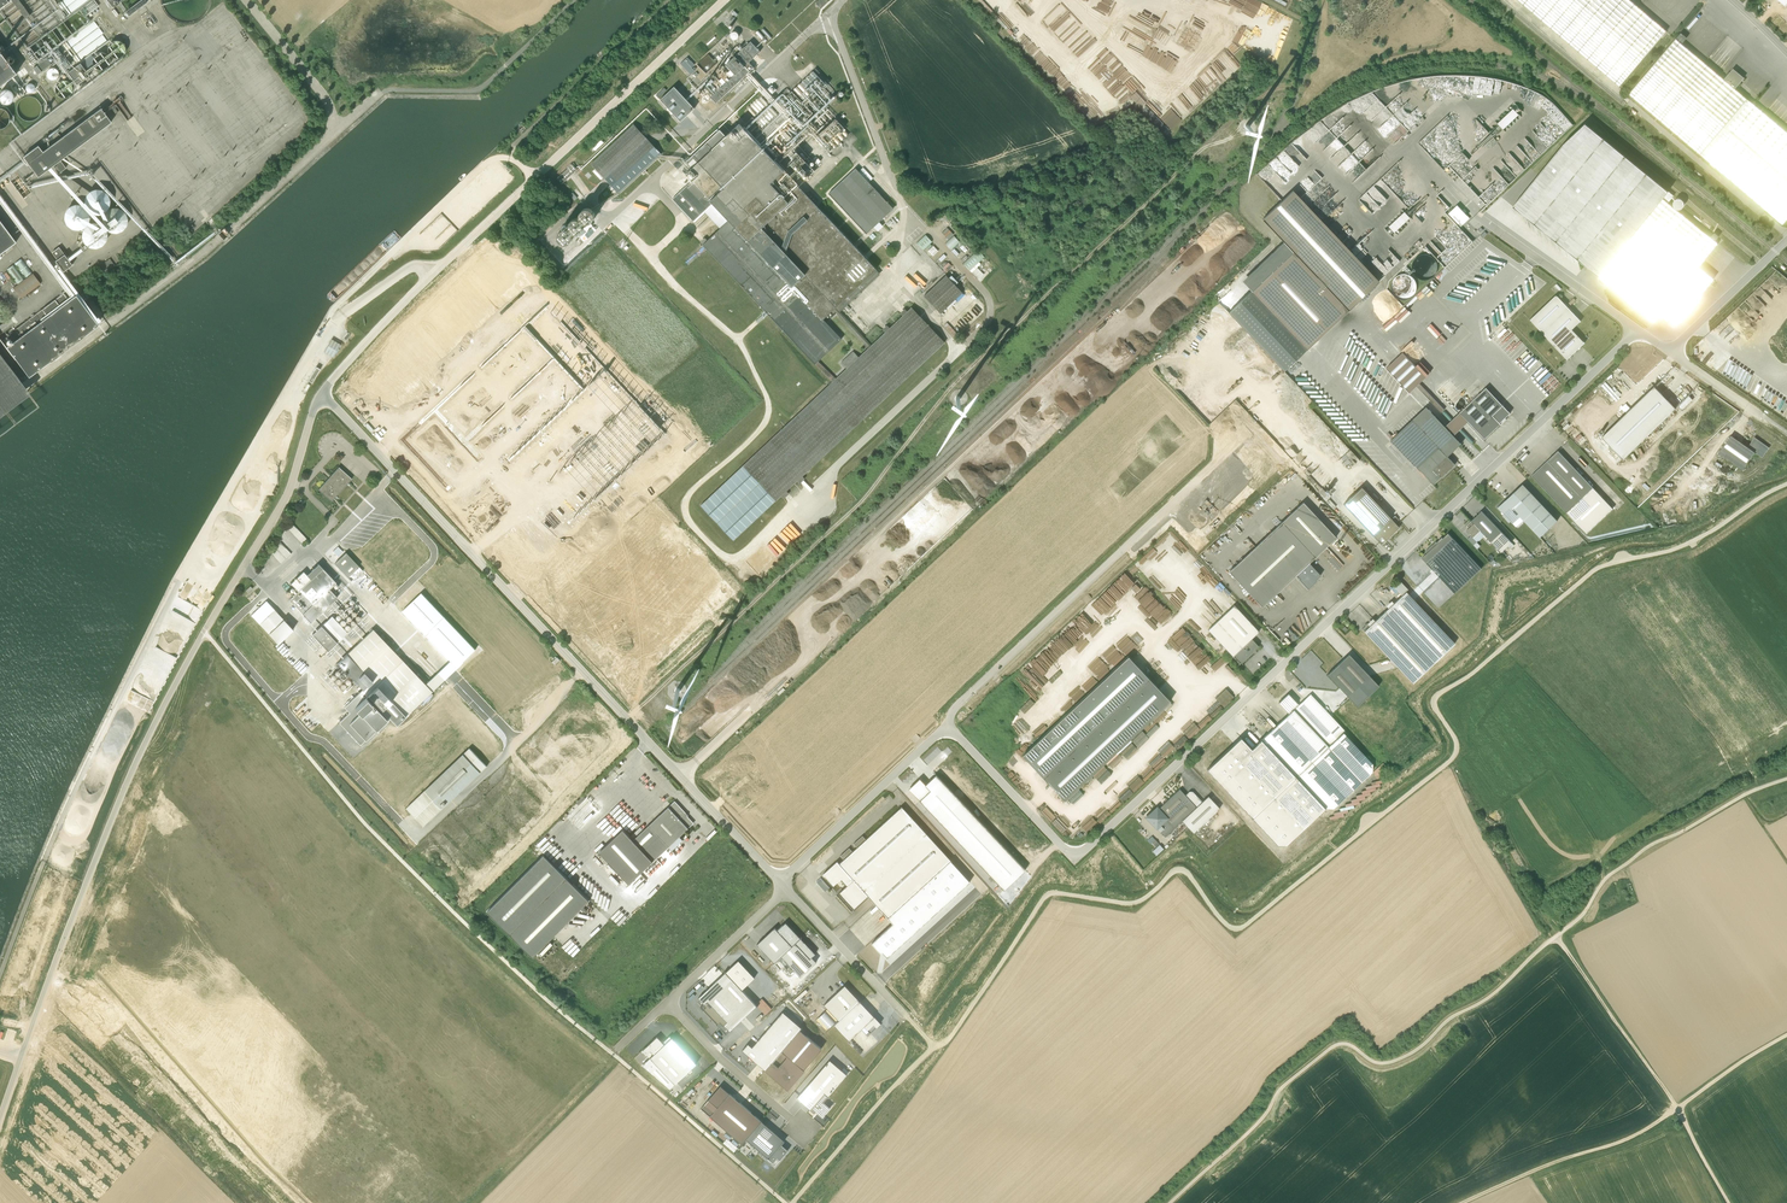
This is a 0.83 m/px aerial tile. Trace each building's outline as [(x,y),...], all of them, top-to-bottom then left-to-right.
[(7,0),(0,0),(0,8),(8,2),(7,0)] [(19,0),(11,0),(25,17),(29,14),(19,0)] [(89,20),(86,15),(98,6),(93,0),(89,0),(29,47),(38,59),(89,20)] [(147,2),(145,0),(138,0),(124,11),(129,16),(147,2)] [(820,9),(828,1),(827,0),(819,0),(815,3),(820,9)] [(1631,0),(1517,0),(1619,86),(1667,31),(1631,0)] [(735,40),(741,36),(735,29),(730,33),(735,40)] [(99,73),(128,51),(117,37),(89,59),(99,73)] [(1700,155),(1782,224),(1786,218),(1786,133),(1747,99),(1735,88),(1744,77),(1733,68),(1724,80),(1676,39),(1628,94),(1700,155)] [(707,93),(704,96),(707,99),(710,97),(711,97),(715,103),(732,87),(736,91),(743,84),(739,80),(753,67),(749,62),(760,51),(750,41),(726,65),(731,70),(728,73),(727,72),(725,74),(724,73),(720,76),(722,78),(719,81),(718,80),(717,82),(721,87),(721,88),(715,81),(711,85),(717,91),(715,93),(710,88),(709,89),(707,88),(706,89),(707,90),(705,91),(707,93)] [(0,52),(0,84),(16,73),(0,52)] [(37,74),(54,61),(50,55),(33,68),(37,74)] [(687,57),(680,63),(691,75),(695,71),(692,67),(694,65),(687,57)] [(1236,67),(1243,67),(1234,57),(1233,59),(1224,59),(1221,66),(1220,65),(1213,71),(1212,74),(1210,74),(1206,69),(1194,80),(1194,90),(1191,92),(1191,96),(1188,95),(1186,98),(1180,98),(1180,112),(1177,110),(1176,112),(1176,116),(1178,117),(1180,114),(1180,119),(1183,119),(1229,78),(1229,74),(1230,75),(1236,70),(1236,67)] [(79,63),(67,72),(76,84),(88,75),(79,63)] [(53,79),(55,78),(56,76),(57,75),(58,73),(57,71),(56,69),(54,68),(52,67),(49,68),(47,69),(46,71),(46,73),(47,76),(48,78),(50,79),(53,79)] [(67,95),(70,93),(71,90),(72,87),(71,83),(68,81),(65,79),(62,79),(59,80),(57,82),(55,85),(55,88),(55,91),(57,94),(60,96),(64,96),(67,95)] [(33,80),(25,83),(28,91),(36,88),(33,80)] [(772,85),(767,89),(771,94),(776,90),(772,85)] [(674,86),(660,99),(679,120),(693,107),(674,86)] [(17,110),(18,114),(22,118),(27,120),(33,119),(37,116),(40,112),(41,106),(40,102),(37,99),(34,96),(29,95),(25,96),(21,98),(18,101),(17,105),(17,110)] [(1504,126),(1520,111),(1514,105),(1499,120),(1504,126)] [(2,127),(5,125),(7,123),(9,119),(9,116),(7,112),(5,109),(1,108),(0,107),(0,127),(2,127)] [(707,121),(694,107),(690,111),(694,116),(691,119),(700,128),(707,121)] [(101,108),(43,151),(39,145),(24,156),(38,176),(53,165),(58,172),(66,167),(60,159),(111,121),(101,108)] [(590,162),(619,193),(661,154),(632,123),(590,162)] [(692,180),(672,199),(694,222),(705,213),(720,229),(707,240),(705,237),(700,242),(832,381),(701,505),(734,540),(781,495),(783,498),(789,493),(786,490),(796,481),(799,483),(805,478),(802,475),(944,342),(911,307),(907,311),(904,308),(900,312),(902,315),(889,328),(886,325),(882,329),(885,332),(871,344),(840,311),(880,273),(739,123),(713,149),(707,142),(685,160),(692,168),(686,173),(692,180)] [(1599,276),(1663,198),(1576,128),(1513,206),(1528,218),(1533,217),(1534,223),(1535,224),(1540,223),(1541,229),(1542,230),(1547,229),(1548,235),(1549,236),(1554,235),(1556,241),(1557,242),(1561,240),(1563,247),(1568,246),(1570,252),(1570,253),(1575,252),(1577,258),(1599,276),(1598,277),(1599,276)] [(557,177),(563,183),(578,168),(572,162),(557,177)] [(855,168),(828,193),(866,234),(873,227),(877,231),(883,226),(879,222),(882,219),(884,221),(888,217),(886,215),(893,208),(868,182),(873,178),(863,167),(858,171),(855,168)] [(1364,203),(1374,214),(1388,202),(1389,197),(1386,197),(1388,195),(1386,195),(1387,192),(1383,192),(1383,199),(1380,196),(1377,200),(1373,199),(1373,191),(1376,189),(1376,187),(1374,185),(1359,197),(1364,203)] [(104,211),(106,210),(108,207),(109,205),(110,202),(110,199),(109,196),(107,193),(105,191),(102,189),(99,188),(96,188),(93,189),(91,190),(88,192),(86,195),(85,197),(85,200),(85,202),(85,204),(86,206),(87,207),(88,209),(89,210),(91,211),(92,212),(94,212),(96,213),(98,213),(99,213),(101,212),(103,212),(104,211)] [(1292,252),(1228,312),(1283,370),(1307,348),(1303,344),(1343,306),(1347,311),(1378,281),(1292,190),(1261,220),(1292,252)] [(1663,198),(1599,276),(1654,321),(1662,312),(1677,324),(1714,279),(1699,267),(1718,243),(1663,198)] [(1458,202),(1450,210),(1462,224),(1471,216),(1458,202)] [(80,228),(83,227),(85,225),(88,223),(89,220),(90,217),(89,213),(88,210),(86,208),(85,206),(84,205),(81,204),(77,203),(76,203),(74,204),(71,205),(69,206),(68,207),(66,210),(65,213),(64,216),(65,219),(66,222),(68,225),(70,227),(73,228),(76,229),(80,228)] [(596,215),(596,213),(596,212),(595,211),(594,209),(594,208),(593,207),(591,207),(590,206),(588,206),(587,206),(585,207),(584,207),(583,208),(582,209),(581,211),(581,212),(581,213),(581,215),(581,216),(582,218),(583,219),(584,220),(585,220),(587,221),(588,221),(590,221),(591,220),(592,220),(594,219),(594,218),(595,216),(596,215)] [(123,230),(124,229),(126,226),(127,223),(128,220),(127,217),(126,214),(125,212),(123,209),(120,208),(117,207),(114,207),(111,208),(108,209),(106,211),(104,214),(103,217),(102,220),(103,222),(103,223),(104,225),(105,227),(106,228),(107,229),(109,231),(110,231),(112,232),(114,232),(116,232),(118,232),(119,231),(121,231),(123,230)] [(1405,211),(1389,226),(1395,232),(1411,217),(1405,211)] [(584,226),(584,225),(584,224),(584,222),(583,221),(582,220),(581,219),(579,218),(578,218),(577,217),(575,218),(574,218),(572,219),(571,220),(570,221),(570,222),(569,223),(569,225),(569,226),(570,228),(570,229),(571,230),(573,231),(574,232),(575,232),(576,232),(578,232),(579,232),(581,231),(582,230),(583,229),(584,228),(584,226)] [(16,241),(0,220),(0,253),(16,241)] [(94,247),(96,247),(100,246),(101,245),(103,244),(105,241),(106,240),(107,238),(107,237),(107,235),(107,233),(107,231),(105,228),(104,227),(103,225),(101,224),(100,224),(98,223),(96,223),(94,222),(93,223),(89,224),(88,225),(86,226),(84,228),(83,230),(83,231),(82,235),(83,237),(83,240),(85,242),(87,244),(89,246),(91,247),(94,247)] [(573,238),(573,236),(573,235),(572,233),(572,232),(571,231),(570,230),(568,229),(567,229),(566,229),(564,229),(563,229),(561,230),(560,231),(559,232),(559,233),(558,234),(558,236),(558,237),(559,239),(559,240),(560,241),(561,242),(563,243),(564,243),(566,243),(567,243),(568,243),(570,242),(571,241),(572,240),(572,239),(573,238)] [(925,234),(916,243),(923,250),(932,241),(925,234)] [(953,235),(945,243),(950,250),(959,242),(953,235)] [(72,264),(59,247),(52,252),(64,270),(72,264)] [(954,248),(951,251),(956,256),(957,256),(959,258),(964,253),(962,251),(961,251),(959,253),(954,248)] [(978,249),(963,263),(978,279),(987,270),(979,262),(984,257),(978,249)] [(12,286),(19,295),(39,280),(22,257),(7,268),(18,282),(12,286)] [(115,265),(110,258),(105,262),(110,269),(115,265)] [(946,275),(924,295),(940,313),(947,307),(948,308),(956,301),(957,302),(964,295),(962,293),(962,292),(946,275)] [(951,275),(949,277),(955,284),(958,282),(951,275)] [(1428,282),(1395,314),(1397,316),(1386,327),(1391,333),(1392,332),(1393,334),(1394,333),(1393,332),(1402,323),(1399,320),(1422,299),(1419,296),(1431,285),(1428,282)] [(6,346),(28,375),(96,324),(70,288),(15,329),(20,335),(6,346)] [(1530,319),(1567,359),(1585,342),(1572,329),(1581,320),(1556,295),(1530,319)] [(946,322),(943,325),(954,336),(957,333),(946,322)] [(324,352),(333,357),(335,353),(336,354),(339,349),(338,349),(340,345),(331,339),(324,352)] [(27,389),(0,354),(0,409),(27,389)] [(316,367),(308,381),(312,383),(320,369),(316,367)] [(1676,408),(1654,386),(1602,437),(1623,459),(1676,408)] [(1506,419),(1505,418),(1510,413),(1486,388),(1460,412),(1485,439),(1500,424),(1501,425),(1506,419)] [(1461,443),(1426,406),(1391,440),(1433,484),(1441,476),(1442,477),(1455,464),(1447,456),(1461,443)] [(1731,435),(1718,453),(1742,469),(1754,452),(1762,457),(1769,447),(1754,437),(1747,447),(1731,435)] [(1613,509),(1558,450),(1531,475),(1586,533),(1613,509)] [(351,479),(338,467),(318,489),(331,501),(351,479)] [(1523,484),(1498,507),(1504,514),(1502,515),(1508,522),(1510,521),(1516,527),(1523,520),(1524,520),(1539,537),(1557,520),(1523,484)] [(1343,504),(1381,544),(1399,527),(1361,487),(1343,504)] [(1336,537),(1303,502),(1229,571),(1262,606),(1296,574),(1300,579),(1299,579),(1308,589),(1317,580),(1316,579),(1320,575),(1309,563),(1336,537)] [(1508,546),(1510,549),(1514,545),(1482,511),(1466,525),(1469,528),(1466,530),(1473,538),(1481,531),(1501,552),(1508,546)] [(307,539),(291,522),(286,528),(301,544),(307,539)] [(1455,593),(1481,568),(1448,533),(1443,538),(1442,537),(1437,542),(1436,541),(1425,551),(1427,553),(1422,558),(1455,593)] [(291,554),(280,542),(269,552),(280,564),(291,554)] [(358,566),(345,552),(334,563),(347,577),(358,566)] [(289,599),(311,622),(337,596),(329,588),(336,582),(318,564),(307,575),(303,571),(290,583),(298,591),(289,599)] [(1367,624),(1366,623),(1363,625),(1364,626),(1362,629),(1412,683),(1455,643),(1406,591),(1408,589),(1399,580),(1393,587),(1401,596),(1394,603),(1391,601),(1386,606),(1388,608),(1374,621),(1372,619),(1367,624)] [(1258,631),(1234,605),(1208,630),(1240,664),(1258,646),(1251,638),(1258,631)] [(274,610),(259,624),(278,643),(293,629),(274,610)] [(327,650),(346,632),(331,616),(312,634),(327,650)] [(437,672),(425,683),(372,629),(337,662),(362,689),(344,707),(349,712),(339,722),(351,735),(352,735),(360,744),(366,738),(367,740),(368,740),(379,729),(380,730),(391,720),(396,724),(444,679),(437,672)] [(1357,706),(1378,685),(1349,654),(1327,674),(1357,706)] [(557,656),(552,661),(555,665),(560,660),(557,656)] [(1128,656),(1022,755),(1065,800),(1170,700),(1128,656)] [(1325,808),(1333,808),(1372,771),(1372,763),(1343,732),(1345,730),(1310,694),(1299,704),(1288,693),(1278,702),(1289,713),(1261,739),(1294,774),(1315,797),(1311,800),(1317,806),(1321,803),(1325,808)] [(1211,703),(1200,713),(1207,721),(1218,711),(1211,703)] [(487,766),(470,747),(407,807),(425,826),(487,766)] [(1373,771),(1379,778),(1389,768),(1383,762),(1373,771)] [(919,778),(909,788),(1003,889),(1025,869),(936,774),(925,784),(920,779),(919,778)] [(1365,794),(1355,796),(1356,801),(1365,799),(1364,798),(1369,797),(1369,794),(1374,793),(1374,789),(1378,788),(1378,786),(1382,785),(1381,780),(1373,781),(1374,784),(1368,785),(1368,788),(1364,789),(1365,794)] [(1182,820),(1196,807),(1185,795),(1179,789),(1158,809),(1157,807),(1146,817),(1156,828),(1165,836),(1182,820)] [(1202,801),(1192,791),(1189,791),(1185,795),(1196,807),(1182,820),(1193,832),(1220,808),(1208,796),(1202,801)] [(576,802),(579,805),(586,798),(583,795),(576,802)] [(606,859),(629,883),(668,846),(672,849),(682,839),(680,837),(680,836),(692,824),(692,822),(685,814),(686,813),(675,802),(673,802),(633,839),(632,839),(623,829),(599,851),(606,859)] [(1100,802),(1091,812),(1098,819),(1106,812),(1109,814),(1110,812),(1100,802)] [(902,806),(877,829),(866,839),(862,835),(853,843),(857,847),(853,851),(849,847),(840,856),(843,860),(839,863),(837,861),(824,874),(834,885),(841,878),(847,885),(840,892),(854,907),(868,895),(888,917),(950,860),(902,806)] [(1149,839),(1157,847),(1160,843),(1152,835),(1149,839)] [(533,956),(589,900),(587,898),(543,855),(487,911),(532,956),(533,956)] [(970,881),(950,860),(888,917),(893,923),(871,943),(881,953),(882,951),(887,957),(970,881)] [(774,962),(800,937),(785,922),(777,930),(774,927),(757,944),(774,962)] [(815,953),(800,937),(781,955),(781,956),(800,976),(816,961),(812,957),(815,953)] [(738,960),(725,972),(724,971),(725,972),(741,989),(754,977),(738,960)] [(756,1005),(741,989),(725,972),(698,998),(704,1004),(700,1007),(720,1028),(724,1025),(729,1031),(756,1005)] [(839,1020),(860,1000),(859,1000),(844,985),(824,1004),(839,1020)] [(767,1014),(773,1008),(763,997),(756,1003),(767,1014)] [(870,1033),(880,1023),(874,1017),(874,1016),(860,1001),(860,1000),(834,1024),(849,1040),(861,1028),(866,1034),(869,1031),(870,1033)] [(765,1070),(788,1089),(805,1069),(804,1069),(822,1048),(800,1029),(765,1070)] [(675,1084),(697,1063),(672,1037),(671,1038),(669,1036),(663,1042),(657,1036),(642,1050),(649,1059),(651,1058),(675,1084)] [(846,1074),(829,1059),(801,1092),(796,1097),(814,1112),(815,1111),(822,1117),(830,1107),(823,1101),(846,1074)] [(700,1109),(742,1144),(746,1139),(762,1120),(720,1085),(700,1109)] [(784,1140),(762,1120),(746,1139),(776,1164),(784,1155),(777,1149),(784,1140)]
